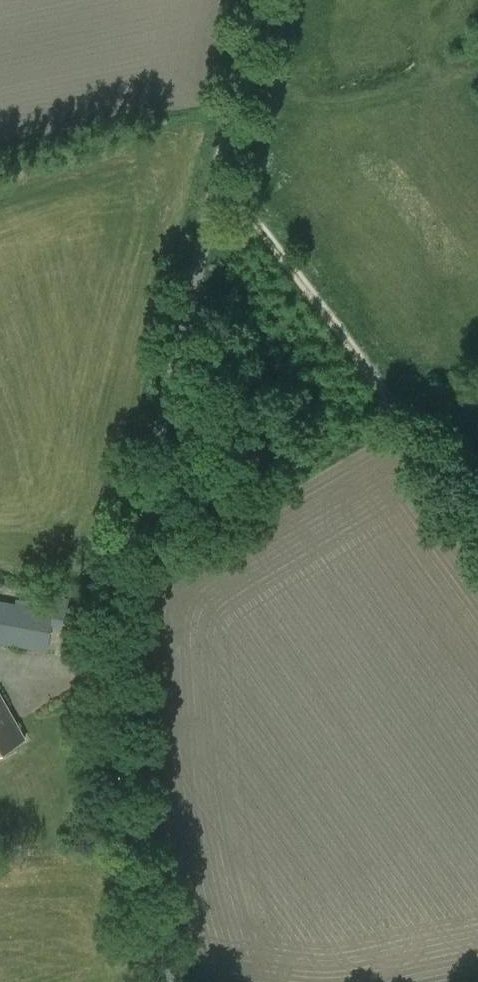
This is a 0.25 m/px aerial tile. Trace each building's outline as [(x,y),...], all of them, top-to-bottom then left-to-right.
[(77,599),(56,595),(53,609),(0,599),(0,642),(48,651),(53,626),(71,630),(77,599)] [(25,739),(0,693),(0,753),(25,739)]
